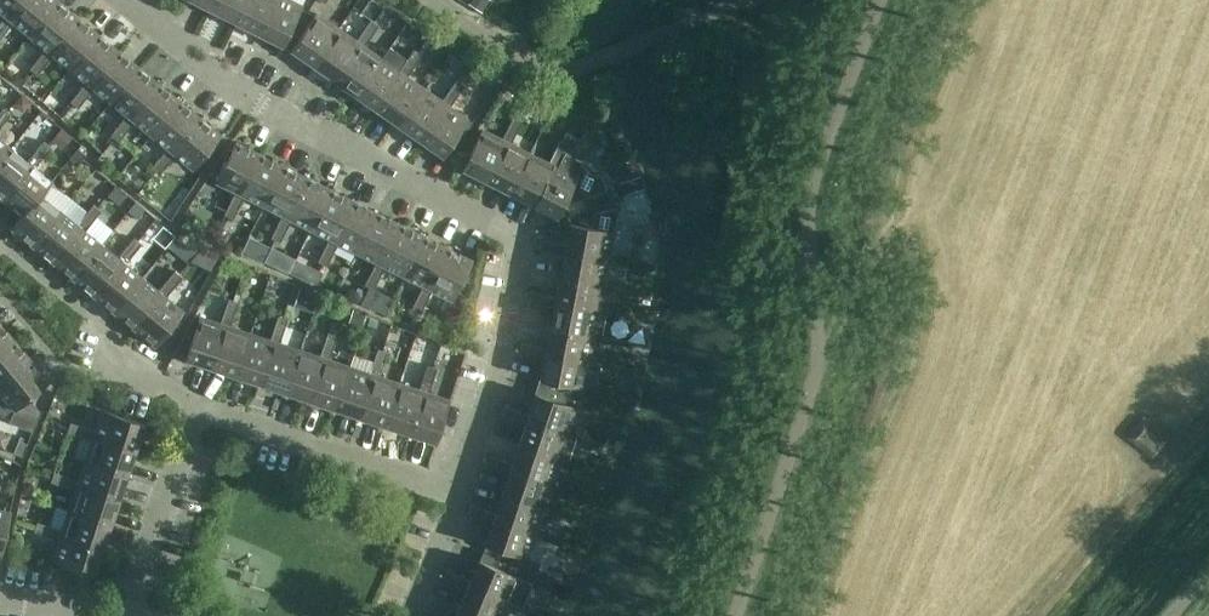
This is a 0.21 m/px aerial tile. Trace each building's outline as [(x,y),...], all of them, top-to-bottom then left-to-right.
[(6,15),(0,23),(0,26),(6,31),(14,21),(11,18),(25,0),(0,0),(0,9),(6,15)] [(14,21),(31,34),(57,2),(56,0),(25,0),(11,18),(14,21)] [(212,9),(216,0),(193,0),(212,9)] [(235,21),(246,0),(216,0),(212,9),(235,21)] [(258,33),(275,0),(246,0),(235,21),(258,33)] [(258,33),(282,45),(302,6),(290,0),(275,0),(258,33)] [(57,2),(31,34),(47,48),(39,58),(47,64),(55,54),(51,51),(78,18),(57,2)] [(314,65),(339,29),(316,14),(291,49),(314,65)] [(51,51),(55,54),(71,68),(98,35),(78,18),(51,51)] [(371,37),(379,25),(371,20),(363,30),(371,37)] [(360,44),(356,41),(339,29),(314,65),(335,80),(360,44)] [(357,95),(382,59),(364,47),(371,37),(363,30),(356,41),(360,44),(335,80),(357,95)] [(118,51),(98,35),(71,68),(87,81),(79,91),(87,98),(95,88),(91,84),(118,51)] [(357,95),(378,110),(403,74),(399,71),(406,60),(407,60),(390,48),(382,59),(357,95)] [(407,60),(406,60),(414,67),(422,56),(414,50),(407,60)] [(95,88),(111,101),(139,68),(118,51),(91,84),(95,88)] [(30,69),(38,75),(47,64),(39,58),(30,69)] [(378,110),(399,125),(424,89),(407,77),(414,67),(406,60),(399,71),(403,74),(378,110)] [(128,131),(136,121),(132,118),(159,84),(139,68),(111,101),(128,114),(120,124),(128,131)] [(457,96),(465,86),(457,80),(449,91),(457,96)] [(179,101),(159,84),(132,118),(136,121),(152,134),(179,101)] [(399,125),(421,140),(446,104),(442,101),(424,89),(399,125)] [(79,91),(70,102),(78,108),(87,98),(79,91)] [(450,107),(457,96),(449,91),(442,101),(446,104),(421,140),(443,155),(468,120),(450,107)] [(168,164),(176,154),(172,151),(200,118),(179,101),(152,134),(168,148),(160,158),(168,164)] [(535,107),(530,117),(543,123),(548,113),(535,107)] [(11,115),(3,108),(0,112),(0,123),(3,125),(11,115)] [(517,133),(523,121),(514,116),(508,128),(517,133)] [(176,154),(193,168),(221,135),(200,118),(172,151),(176,154)] [(120,124),(111,135),(119,142),(128,131),(120,124)] [(508,128),(502,140),(506,142),(487,181),(510,193),(530,154),(511,144),(517,133),(508,128)] [(502,140),(482,130),(463,169),(487,181),(506,142),(502,140)] [(569,145),(574,147),(578,139),(566,132),(562,141),(560,140),(554,151),(563,156),(569,145)] [(11,148),(0,140),(0,162),(11,148)] [(43,158),(52,148),(44,141),(35,152),(43,158)] [(239,207),(245,196),(241,194),(260,155),(236,142),(216,181),(236,191),(230,203),(239,207)] [(578,150),(574,147),(569,145),(563,156),(554,151),(548,163),(553,165),(534,204),(558,216),(564,203),(567,205),(606,189),(601,178),(593,169),(583,162),(574,158),(578,150)] [(4,199),(31,165),(27,162),(11,148),(0,162),(0,196),(4,199)] [(70,159),(78,165),(86,155),(78,149),(70,159)] [(4,199),(23,215),(24,215),(41,194),(41,195),(52,182),(35,168),(43,158),(35,152),(27,162),(31,165),(4,199)] [(510,193),(534,204),(553,165),(548,163),(530,154),(510,193)] [(284,166),(260,155),(241,194),(245,196),(264,205),(284,166)] [(152,168),(160,175),(168,164),(160,158),(152,168)] [(307,178),(284,166),(264,205),(283,214),(277,226),(286,231),(292,219),(288,217),(307,178)] [(638,177),(619,183),(623,195),(642,189),(638,177)] [(331,190),(307,178),(288,217),(292,219),(311,229),(331,190)] [(108,196),(119,205),(127,196),(115,187),(108,196)] [(354,201),(331,190),(311,229),(330,238),(324,250),(333,254),(339,243),(334,240),(354,201)] [(61,211),(41,195),(41,194),(24,215),(23,215),(12,228),(33,245),(61,211)] [(377,213),(354,201),(334,240),(339,243),(358,252),(377,213)] [(233,219),(239,207),(230,203),(224,214),(233,219)] [(93,221),(102,211),(94,205),(85,215),(93,221)] [(554,243),(552,253),(565,255),(566,250),(616,260),(617,255),(609,253),(613,232),(612,231),(617,208),(594,213),(591,227),(571,224),(567,245),(554,243)] [(33,245),(53,262),(81,228),(78,224),(61,211),(33,245)] [(401,225),(377,213),(358,252),(376,261),(371,273),(380,278),(385,266),(381,264),(401,225)] [(85,215),(78,224),(81,228),(53,262),(74,278),(102,244),(85,231),(93,221),(85,215)] [(424,237),(401,225),(381,264),(385,266),(405,276),(424,237)] [(271,238),(280,242),(286,231),(277,226),(271,238)] [(448,248),(424,237),(405,276),(423,285),(417,296),(427,301),(433,290),(428,287),(448,248)] [(142,244),(134,238),(126,248),(134,254),(142,244)] [(539,250),(552,253),(554,243),(541,240),(539,250)] [(122,261),(118,258),(102,244),(74,278),(94,295),(122,261)] [(94,295),(114,312),(142,278),(126,264),(134,254),(126,248),(118,258),(122,261),(94,295)] [(472,260),(448,248),(428,287),(433,290),(452,299),(472,260)] [(327,266),(333,254),(324,250),(318,261),(327,266)] [(566,250),(565,255),(561,276),(603,284),(607,263),(615,264),(616,260),(566,250)] [(174,288),(183,277),(175,271),(166,281),(174,288)] [(365,285),(374,289),(380,278),(371,273),(365,285)] [(542,304),(555,307),(556,302),(606,311),(607,306),(599,305),(603,284),(561,276),(557,297),(544,294),(542,304)] [(114,312),(135,328),(162,294),(158,291),(142,278),(114,312)] [(166,281),(158,291),(162,294),(135,328),(155,345),(183,311),(166,298),(174,288),(166,281)] [(300,288),(294,306),(313,312),(319,295),(300,288)] [(531,292),(529,300),(529,302),(542,304),(544,294),(531,292)] [(421,313),(427,301),(417,296),(411,308),(421,313)] [(238,302),(229,299),(224,312),(234,315),(238,302)] [(555,307),(551,327),(594,335),(601,337),(606,311),(556,302),(555,307)] [(225,326),(211,367),(236,375),(250,334),(230,327),(234,315),(224,312),(220,324),(225,326)] [(195,315),(173,354),(211,367),(225,326),(220,324),(195,315)] [(284,332),(288,319),(279,316),(274,328),(284,332)] [(14,341),(0,323),(0,353),(14,341)] [(532,356),(545,358),(546,353),(596,362),(597,358),(590,356),(594,335),(551,327),(547,348),(534,346),(532,356)] [(274,328),(270,341),(275,342),(261,384),(286,392),(300,351),(280,344),(284,332),(274,328)] [(334,348),(338,336),(328,332),(324,345),(334,348)] [(250,334),(236,375),(261,384),(275,342),(270,341),(250,334)] [(31,361),(14,341),(0,353),(0,387),(31,361)] [(519,353),(532,356),(534,346),(521,343),(519,353)] [(325,359),(311,400),(336,408),(349,367),(330,361),(334,348),(324,345),(320,357),(325,359)] [(383,365),(388,352),(378,349),(374,362),(383,365)] [(325,359),(320,357),(300,351),(286,392),(311,400),(325,359)] [(545,358),(541,380),(565,384),(564,392),(581,398),(584,388),(595,390),(600,363),(596,362),(546,353),(545,358)] [(0,387),(0,391),(15,410),(49,382),(31,361),(0,387)] [(360,417),(385,425),(399,384),(379,377),(383,365),(374,362),(370,374),(374,375),(360,417)] [(437,369),(428,366),(423,378),(433,382),(437,369)] [(336,408),(360,417),(374,375),(370,374),(349,367),(336,408)] [(424,392),(410,433),(436,442),(450,401),(429,394),(433,382),(423,378),(419,391),(424,392)] [(399,384),(385,425),(410,433),(424,392),(419,391),(399,384)] [(514,420),(526,424),(528,419),(576,435),(578,431),(571,428),(578,407),(536,394),(529,415),(517,410),(514,420)] [(504,406),(501,416),(514,420),(517,410),(504,406)] [(81,436),(93,441),(94,436),(135,449),(144,424),(103,410),(96,431),(84,427),(81,436)] [(1152,458),(1169,438),(1143,417),(1127,438),(1152,458)] [(519,444),(561,458),(568,460),(576,435),(528,419),(526,424),(519,444)] [(25,423),(14,453),(23,457),(35,427),(25,423)] [(68,432),(81,436),(84,427),(71,423),(68,432)] [(4,448),(10,437),(0,432),(0,446),(4,448)] [(94,436),(93,441),(86,460),(127,474),(135,449),(94,436)] [(513,464),(501,460),(497,470),(510,474),(511,469),(560,485),(561,481),(554,478),(561,458),(519,444),(513,464)] [(501,460),(488,456),(485,465),(497,470),(501,460)] [(64,486),(76,490),(78,485),(119,499),(127,474),(86,460),(79,480),(67,476),(64,486)] [(503,494),(544,508),(551,488),(558,490),(560,485),(511,469),(510,474),(503,494)] [(55,472),(51,482),(64,486),(67,476),(55,472)] [(78,485),(76,490),(70,510),(111,524),(119,499),(78,485)] [(481,520),(493,524),(495,519),(543,535),(545,530),(537,528),(544,508),(503,494),(496,514),(484,510),(481,520)] [(468,515),(481,520),(484,510),(471,506),(468,515)] [(2,552),(10,512),(0,510),(0,554),(1,555),(2,552)] [(63,530),(51,526),(47,536),(60,540),(61,535),(102,549),(111,524),(70,510),(63,530)] [(493,524),(479,560),(519,577),(533,583),(548,542),(542,540),(543,535),(495,519),(493,524)] [(38,522),(35,532),(47,536),(51,526),(38,522)] [(94,575),(102,549),(61,535),(60,540),(53,561),(94,575)] [(519,577),(479,560),(471,581),(459,575),(455,585),(467,590),(469,585),(516,605),(522,608),(533,583),(519,577)] [(446,570),(442,580),(455,585),(459,575),(446,570)] [(467,590),(459,609),(474,615),(503,615),(507,607),(514,610),(516,605),(469,585),(467,590)]
